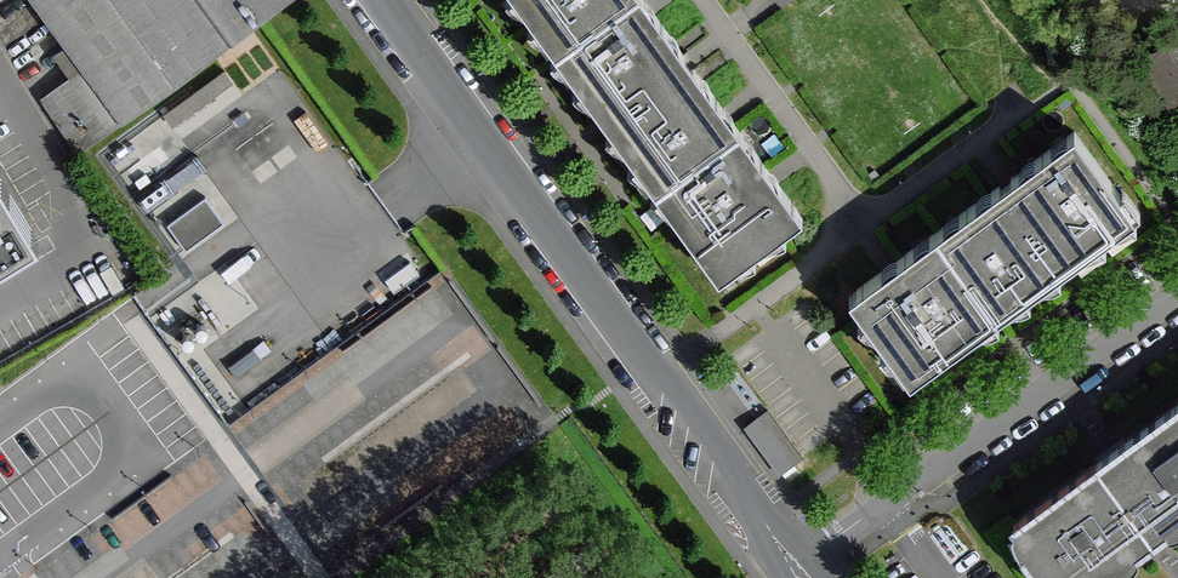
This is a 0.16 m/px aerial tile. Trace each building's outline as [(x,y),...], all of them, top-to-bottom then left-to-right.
[(201,0),(38,0),(88,69),(43,101),(81,153),(233,44),(201,0)] [(233,44),(295,0),(201,0),(233,44)] [(715,280),(799,219),(640,0),(511,0),(715,280)] [(171,144),(250,96),(234,69),(108,145),(134,187),(162,170),(145,142),(164,131),(171,144)] [(1024,169),(999,187),(1017,213),(1025,208),(1042,232),(1050,226),(1071,255),(1100,233),(1132,210),(1075,132),(1024,169)] [(987,196),(937,232),(994,310),(1071,255),(1050,226),(1042,232),(1025,208),(1017,213),(999,187),(987,196)] [(219,193),(172,209),(184,243),(230,227),(219,193)] [(900,260),(859,291),(871,306),(868,310),(912,369),(994,310),(937,232),(900,260)] [(411,283),(392,332),(432,347),(431,352),(451,360),(464,326),(455,322),(463,302),(411,283)] [(750,419),(776,470),(803,456),(777,405),(750,419)] [(1177,405),(1097,462),(1153,537),(1177,519),(1177,407),(1177,405)] [(1097,462),(1014,523),(1031,545),(1024,551),(1044,577),(1051,577),(1053,576),(1055,577),(1098,577),(1153,537),(1097,462)]
